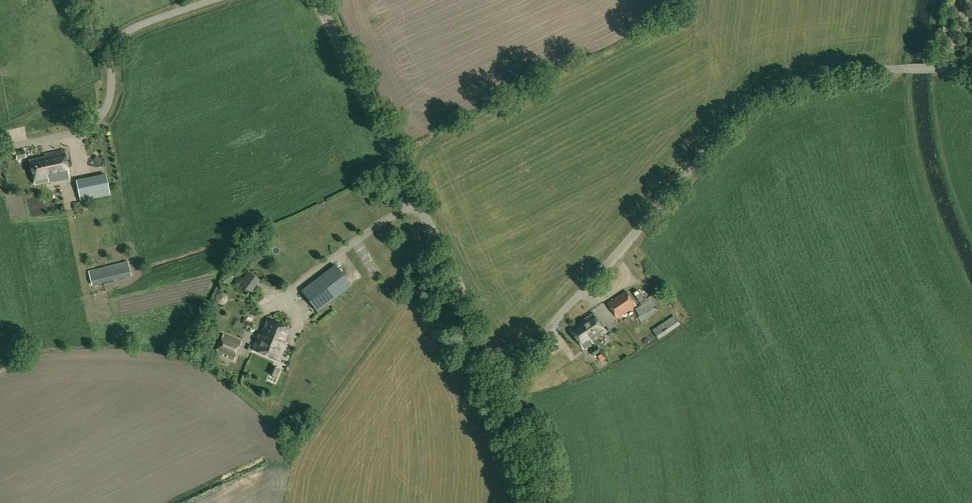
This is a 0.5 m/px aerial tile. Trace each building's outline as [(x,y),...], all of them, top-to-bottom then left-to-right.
[(29,160),(34,184),(48,182),(48,183),(69,179),(68,175),(69,175),(64,150),(44,154),(45,157),(29,160)] [(15,153),(17,159),(26,157),(24,151),(15,153)] [(76,181),(80,200),(110,195),(106,175),(76,181)] [(89,272),(92,285),(131,275),(128,262),(89,272)] [(301,291),(317,311),(351,286),(335,265),(301,291)] [(241,285),(251,292),(260,280),(250,273),(241,285)] [(608,303),(618,318),(636,305),(627,291),(608,303)] [(223,293),(222,293),(221,293),(220,293),(219,294),(218,294),(217,295),(217,296),(217,297),(216,298),(217,300),(217,301),(218,302),(219,303),(221,304),(222,304),(223,304),(224,303),(226,302),(226,301),(227,301),(227,299),(227,298),(227,297),(227,296),(226,295),(225,294),(224,293),(223,293)] [(639,317),(644,324),(649,321),(649,320),(651,319),(649,316),(660,310),(651,296),(641,302),(642,305),(635,309),(640,316),(639,317)] [(650,326),(659,338),(681,324),(672,310),(650,326)] [(571,329),(584,349),(594,343),(592,341),(606,331),(594,313),(571,329)] [(252,350),(279,361),(286,344),(283,343),(289,328),(267,320),(261,336),(258,335),(252,350)] [(226,357),(234,361),(242,342),(223,335),(216,353),(223,356),(224,355),(227,356),(226,357)] [(592,350),(595,356),(602,351),(598,346),(592,350)] [(268,374),(276,377),(279,368),(272,365),(268,374)]
